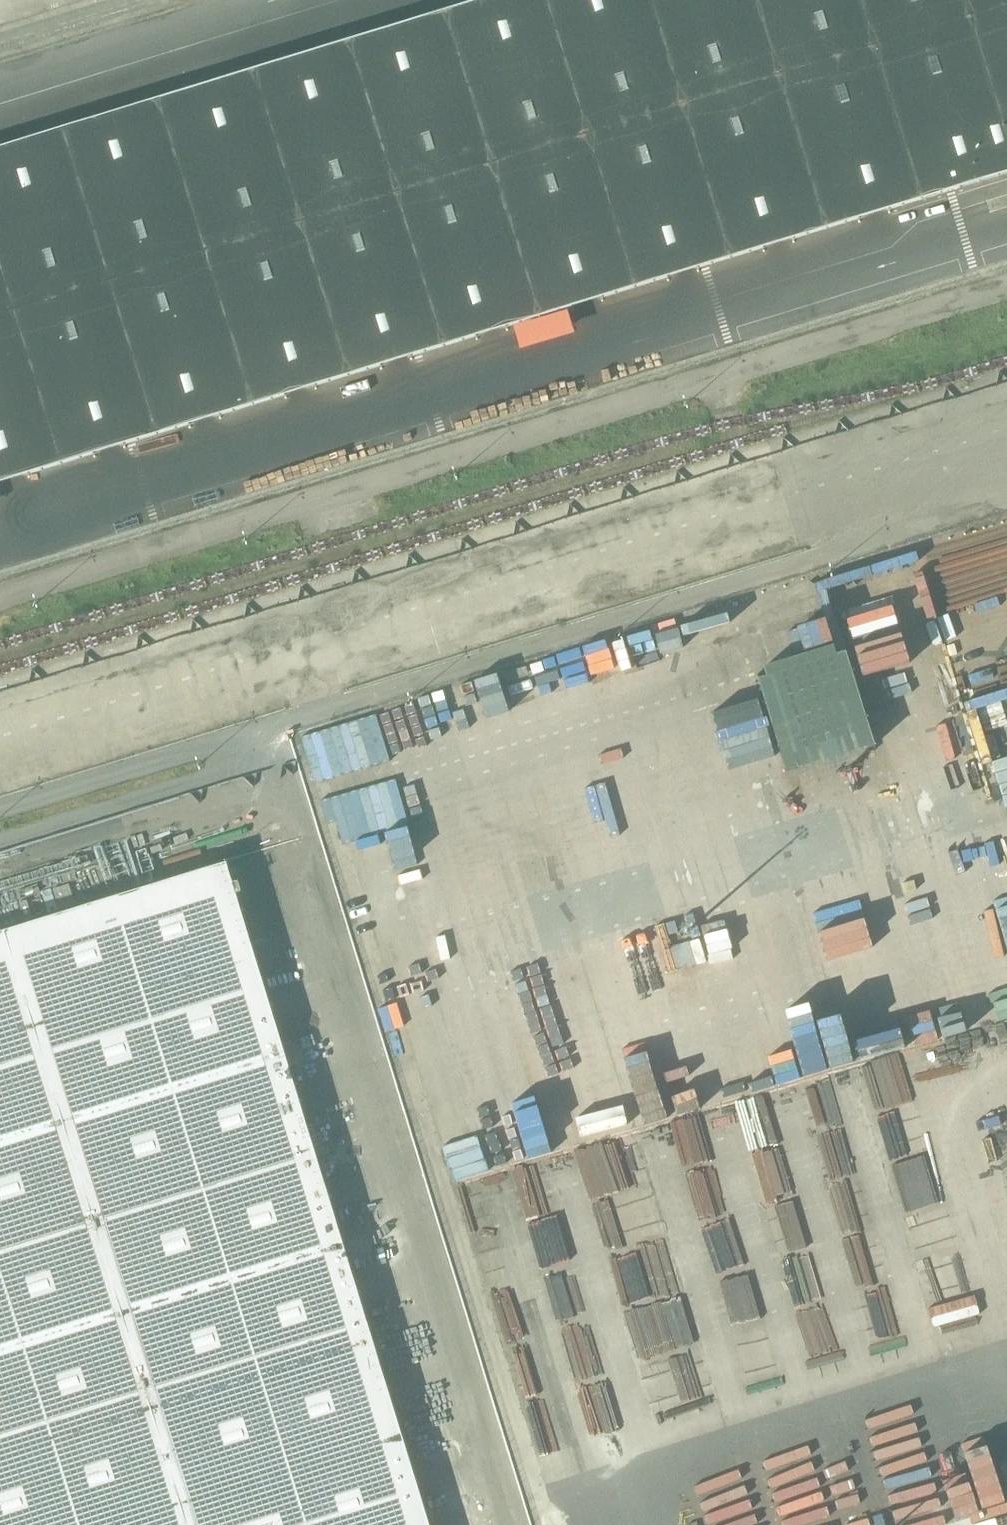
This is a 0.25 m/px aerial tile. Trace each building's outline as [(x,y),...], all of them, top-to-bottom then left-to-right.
[(1006,172),(1006,0),(478,0),(0,147),(0,482),(1006,172)] [(868,509),(861,486),(815,500),(822,523),(868,509)] [(875,745),(848,642),(758,666),(785,769),(875,745)] [(226,863),(227,863),(226,861),(225,862),(18,926),(0,931),(0,1524),(430,1524),(226,863)] [(979,1448),(994,1498),(1006,1495),(1006,1439),(979,1448)]
